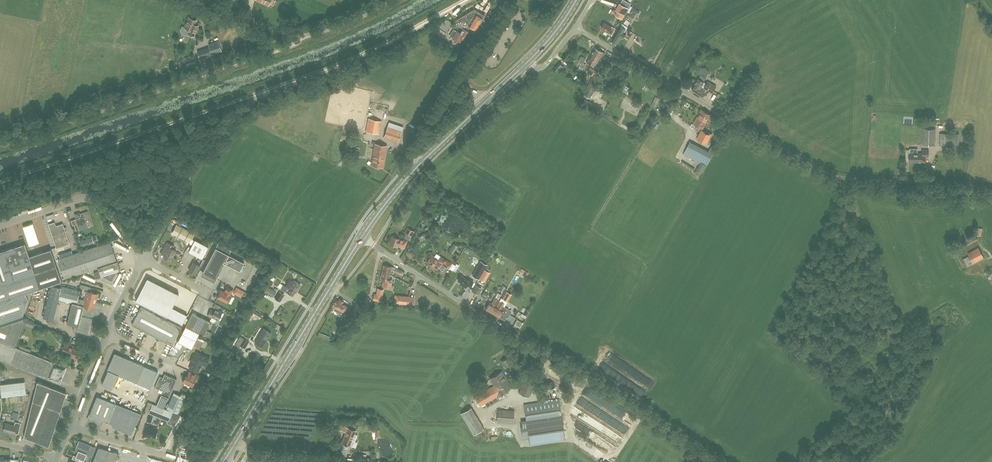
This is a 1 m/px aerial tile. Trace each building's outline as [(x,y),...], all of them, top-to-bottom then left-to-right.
[(622,19),(628,8),(620,4),(617,10),(618,11),(616,15),(622,19)] [(640,12),(632,7),(629,12),(637,16),(640,12)] [(471,27),(475,30),(482,19),(482,18),(484,15),(474,9),(460,17),(457,21),(468,28),(468,27),(470,28),(471,27)] [(198,26),(195,24),(196,20),(188,17),(184,28),(189,30),(187,33),(194,36),(198,26)] [(460,17),(458,18),(454,21),(453,23),(463,29),(460,33),(457,31),(453,38),(460,42),(462,39),(466,41),(470,33),(472,34),(475,30),(471,27),(470,28),(468,27),(468,28),(457,21),(460,17)] [(604,23),(601,28),(603,29),(602,30),(610,35),(613,31),(610,29),(612,27),(604,23)] [(623,39),(626,33),(625,32),(626,29),(621,26),(619,30),(612,41),(617,44),(621,38),(623,39)] [(432,41),(442,46),(447,49),(450,45),(436,35),(432,41)] [(212,55),(213,58),(223,54),(218,41),(209,45),(210,49),(198,53),(200,60),(212,55)] [(596,47),(596,48),(595,48),(586,63),(595,68),(597,63),(598,64),(605,53),(598,49),(599,49),(596,47)] [(557,71),(561,73),(565,67),(561,64),(557,71)] [(582,94),(590,98),(602,79),(594,75),(582,94)] [(705,93),(702,91),(704,89),(700,86),(702,81),(698,78),(694,84),(695,85),(692,90),(703,97),(705,93)] [(708,81),(704,88),(712,93),(716,86),(708,81)] [(702,110),(694,123),(702,128),(710,115),(702,110)] [(379,134),(381,121),(369,119),(366,131),(379,134)] [(389,122),(388,128),(387,127),(384,138),(398,143),(401,132),(392,129),(393,124),(389,122)] [(935,145),(935,129),(923,128),(923,145),(935,145)] [(701,130),(697,139),(706,144),(711,134),(708,132),(708,133),(701,130)] [(959,134),(951,133),(940,133),(939,145),(951,146),(959,146),(959,134)] [(713,154),(690,142),(684,153),(707,165),(713,154)] [(375,144),(371,165),(383,167),(387,146),(375,144)] [(909,148),(909,150),(906,150),(906,155),(909,155),(909,161),(914,161),(914,162),(925,162),(925,156),(928,156),(928,150),(922,150),(922,153),(918,153),(918,148),(909,148)] [(74,224),(76,230),(92,225),(88,211),(80,214),(81,217),(71,220),(73,225),(74,224)] [(34,222),(23,225),(29,245),(40,242),(34,222)] [(66,227),(64,228),(63,224),(56,226),(54,222),(48,224),(56,248),(69,243),(65,232),(67,231),(66,227)] [(177,225),(172,233),(190,243),(194,234),(177,225)] [(407,227),(404,233),(411,237),(414,231),(407,227)] [(977,239),(974,234),(962,241),(966,247),(977,239)] [(392,236),(389,244),(397,247),(398,246),(404,248),(407,241),(399,239),(400,239),(395,237),(396,237),(395,236),(393,235),(392,236)] [(92,237),(79,241),(81,247),(94,242),(92,237)] [(189,251),(202,259),(208,247),(195,240),(189,251)] [(64,278),(88,270),(89,273),(93,272),(95,278),(100,277),(99,279),(109,284),(111,285),(112,285),(113,282),(113,281),(114,281),(116,276),(116,275),(114,275),(116,271),(120,270),(117,261),(116,261),(110,242),(58,259),(64,278)] [(23,315),(28,299),(26,293),(61,281),(51,249),(29,256),(25,243),(20,245),(20,246),(17,247),(17,246),(1,251),(1,252),(0,253),(0,323),(23,315)] [(174,246),(167,243),(161,254),(164,256),(163,258),(170,261),(172,257),(176,250),(173,249),(174,246)] [(231,250),(218,243),(202,273),(215,280),(231,250)] [(453,244),(448,252),(453,255),(456,250),(458,246),(453,244)] [(967,266),(984,258),(978,247),(967,253),(969,256),(963,259),(967,266)] [(449,261),(449,263),(441,258),(438,261),(433,258),(434,257),(430,255),(428,257),(430,258),(427,263),(434,267),(433,268),(437,270),(440,265),(448,269),(452,263),(449,261)] [(233,257),(229,265),(240,271),(244,262),(233,257)] [(487,265),(480,261),(472,275),(479,279),(487,265)] [(199,266),(193,262),(189,271),(195,274),(199,266)] [(382,273),(390,274),(391,270),(399,274),(401,270),(396,268),(391,267),(383,265),(382,273)] [(485,281),(490,272),(485,269),(479,278),(485,281)] [(389,279),(390,274),(382,273),(381,280),(384,281),(383,286),(390,287),(392,280),(389,279)] [(473,282),(467,278),(468,277),(463,273),(458,281),(461,283),(460,284),(465,288),(467,285),(470,287),(473,282)] [(147,278),(136,300),(167,316),(172,307),(179,294),(147,278)] [(289,281),(286,287),(283,285),(281,289),(280,289),(287,293),(287,292),(293,296),(296,291),(300,285),(294,281),(293,283),(289,281)] [(51,285),(43,318),(53,320),(58,300),(59,295),(61,288),(51,285)] [(477,295),(481,288),(476,285),(472,292),(477,295)] [(264,292),(273,297),(276,292),(267,286),(264,292)] [(232,296),(230,295),(232,290),(227,287),(224,293),(221,291),(217,297),(228,303),(232,296)] [(242,295),(244,291),(236,287),(234,291),(242,295)] [(381,301),(383,293),(384,289),(377,288),(376,294),(374,294),(373,300),(381,301)] [(508,301),(512,294),(506,290),(502,298),(508,301)] [(72,303),(67,324),(74,326),(73,330),(88,334),(90,326),(93,326),(94,325),(97,317),(98,315),(99,310),(101,309),(102,305),(103,305),(103,303),(96,301),(98,294),(90,292),(86,291),(84,300),(78,298),(78,300),(77,304),(72,303)] [(284,295),(279,291),(275,299),(280,302),(284,295)] [(492,314),(496,307),(495,306),(501,295),(498,293),(491,304),(490,303),(485,310),(492,314)] [(413,305),(414,297),(394,295),(393,303),(413,305)] [(363,300),(369,306),(373,302),(367,296),(363,300)] [(332,306),(339,310),(343,313),(345,310),(347,306),(343,303),(344,301),(339,299),(338,301),(336,299),(333,303),(332,306)] [(496,307),(492,314),(498,317),(499,317),(504,320),(506,317),(507,318),(510,313),(508,311),(509,310),(502,306),(504,303),(501,301),(497,307),(496,307)] [(181,328),(141,307),(132,325),(172,346),(181,328)] [(356,318),(359,313),(353,308),(349,314),(356,318)] [(211,310),(208,315),(218,320),(222,312),(215,309),(214,312),(211,310)] [(257,321),(261,315),(254,309),(250,314),(253,315),(251,317),(257,321)] [(515,318),(523,321),(526,315),(518,311),(515,318)] [(185,326),(199,333),(203,335),(210,322),(192,313),(185,326)] [(19,348),(16,347),(27,319),(25,318),(0,326),(0,360),(59,384),(61,383),(62,379),(62,377),(63,377),(64,374),(64,373),(65,373),(66,369),(66,368),(68,369),(69,365),(61,362),(60,365),(47,360),(48,357),(42,354),(41,357),(30,353),(31,350),(20,345),(19,348)] [(27,319),(25,325),(33,328),(35,322),(27,319)] [(191,348),(199,333),(185,326),(178,341),(175,347),(180,349),(182,344),(191,348)] [(271,333),(263,328),(255,342),(263,347),(271,333)] [(240,336),(231,351),(236,353),(240,346),(245,349),(250,341),(244,338),(240,336)] [(194,346),(199,349),(204,340),(198,337),(194,346)] [(78,356),(75,354),(78,348),(65,343),(61,352),(77,360),(78,356)] [(157,372),(145,366),(115,353),(107,370),(108,370),(101,384),(112,389),(118,374),(150,388),(157,372)] [(192,362),(190,368),(198,372),(201,363),(205,365),(208,358),(197,353),(195,356),(193,356),(191,362),(192,362)] [(502,361),(508,371),(515,367),(509,357),(502,361)] [(512,387),(502,371),(490,379),(494,385),(474,397),(480,407),(512,387)] [(186,376),(183,382),(192,386),(195,380),(196,380),(198,376),(192,373),(191,377),(189,377),(187,376),(186,376)] [(163,391),(161,394),(168,398),(176,379),(164,374),(163,378),(160,376),(155,387),(163,391)] [(527,375),(519,394),(528,398),(537,379),(527,375)] [(37,381),(23,436),(47,442),(66,392),(37,381)] [(24,382),(0,384),(2,397),(26,394),(24,382)] [(185,398),(174,393),(167,408),(178,413),(185,398)] [(132,435),(135,426),(141,413),(97,396),(88,418),(89,420),(100,424),(102,420),(113,424),(112,427),(132,435)] [(565,438),(559,400),(524,405),(526,420),(521,421),(522,427),(521,427),(523,439),(529,438),(530,443),(565,438)] [(181,415),(173,412),(153,404),(149,413),(167,420),(166,421),(168,423),(168,424),(174,426),(181,415)] [(474,407),(462,412),(472,435),(484,430),(474,407)] [(583,418),(582,417),(585,414),(576,407),(572,412),(581,420),(583,418)] [(514,411),(498,410),(497,423),(513,424),(514,411)] [(19,430),(20,426),(21,423),(15,422),(14,425),(5,423),(3,431),(10,433),(14,434),(16,429),(19,430)] [(371,432),(372,426),(369,423),(364,426),(365,429),(367,431),(371,432)] [(158,429),(148,426),(145,425),(144,430),(145,430),(143,435),(147,436),(148,435),(155,437),(158,429)] [(356,431),(347,427),(343,425),(341,430),(346,432),(345,435),(344,435),(341,442),(342,443),(342,445),(343,447),(344,448),(346,449),(348,448),(349,446),(349,445),(350,446),(356,431)] [(77,452),(76,456),(73,455),(72,458),(79,461),(80,458),(84,460),(86,454),(92,457),(95,447),(79,441),(75,451),(77,452)] [(118,453),(99,447),(93,461),(115,461),(118,453)]
